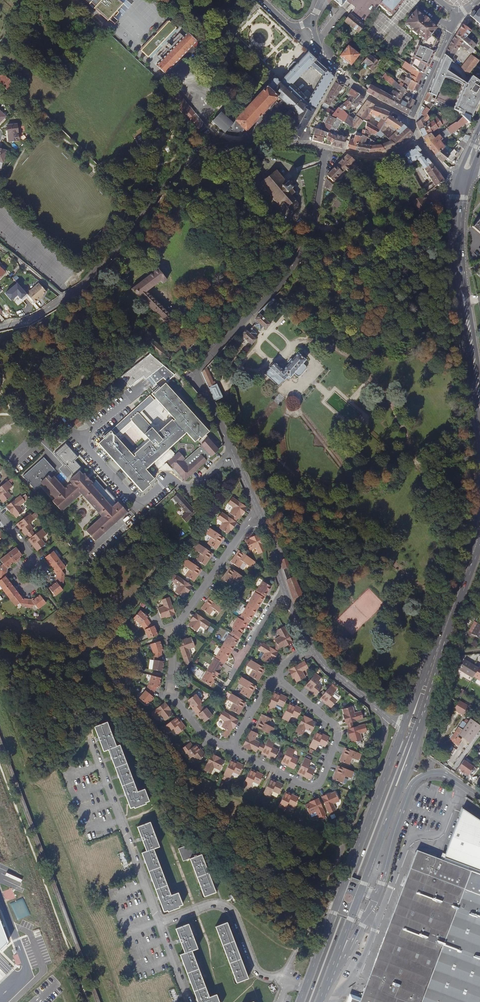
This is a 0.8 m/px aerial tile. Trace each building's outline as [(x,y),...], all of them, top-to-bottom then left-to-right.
[(89,5),(90,3),(94,7),(93,9),(107,21),(109,20),(114,25),(117,21),(114,18),(118,13),(116,11),(123,4),(118,0),(83,0),(89,5)] [(123,4),(116,11),(118,13),(114,18),(117,21),(131,6),(124,0),(118,0),(123,4)] [(404,0),(383,0),(379,5),(391,15),(404,0)] [(252,8),(245,16),(239,22),(233,28),(234,29),(236,31),(256,12),(254,10),(252,8)] [(477,13),(475,11),(471,16),(479,24),(479,8),(477,13)] [(432,33),(436,27),(428,20),(422,16),(416,11),(405,24),(407,25),(417,33),(422,38),(420,44),(418,44),(418,45),(423,49),(432,35),(431,34),(432,33)] [(364,25),(350,14),(344,22),(358,33),(364,25)] [(460,28),(455,36),(463,41),(470,47),(472,49),(476,45),(474,43),(470,40),(469,41),(465,38),(468,34),(470,32),(471,31),(462,25),(460,28)] [(165,74),(192,46),(196,42),(187,33),(156,65),(165,74)] [(426,50),(432,54),(433,51),(439,39),(434,35),(434,36),(432,35),(423,49),(426,50)] [(452,41),(449,46),(457,51),(460,45),(461,44),(463,41),(455,36),(452,41)] [(470,47),(463,41),(461,44),(460,45),(468,50),(470,47)] [(201,46),(196,42),(192,46),(196,51),(201,46)] [(426,50),(423,49),(418,45),(412,58),(413,59),(410,65),(418,71),(423,73),(432,54),(426,50)] [(340,55),(340,57),(351,65),(359,54),(348,46),(340,55)] [(447,49),(444,54),(451,60),(457,51),(449,46),(447,49)] [(288,68),(288,70),(290,72),(282,80),(280,82),(280,81),(275,77),(266,87),(267,87),(278,97),(277,98),(296,114),(292,121),(287,131),(291,135),(289,139),(292,140),(295,138),(298,140),(311,117),(316,109),(330,83),(334,77),(326,70),(319,64),(317,62),(316,61),(315,60),(316,60),(308,53),(297,64),(295,63),(293,63),(288,68)] [(424,74),(426,70),(433,54),(432,54),(423,73),(424,74)] [(471,117),(472,113),(475,107),(478,101),(479,98),(479,82),(479,81),(472,76),(467,83),(447,70),(449,64),(451,60),(444,54),(441,61),(441,62),(434,79),(429,90),(428,93),(432,95),(436,96),(437,94),(441,85),(444,77),(450,78),(458,81),(463,85),(453,110),(461,113),(462,111),(463,111),(462,113),(471,117)] [(368,55),(363,62),(368,66),(367,67),(371,70),(378,62),(368,55)] [(467,59),(475,65),(478,60),(471,55),(467,59)] [(461,68),(465,72),(468,74),(475,65),(467,59),(461,68)] [(418,84),(423,73),(418,71),(410,65),(405,62),(402,67),(411,73),(410,75),(408,74),(405,78),(416,83),(416,84),(418,84)] [(274,75),(268,70),(262,76),(268,82),(274,75)] [(386,74),(386,73),(382,78),(391,86),(395,81),(386,74)] [(10,93),(16,86),(3,74),(0,77),(0,84),(10,93)] [(416,83),(405,78),(402,76),(401,75),(398,81),(400,83),(402,84),(402,85),(407,88),(413,91),(414,90),(416,84),(416,83)] [(331,90),(327,98),(332,101),(337,95),(345,84),(343,83),(337,79),(333,87),(332,88),(331,90)] [(398,93),(396,99),(399,101),(400,100),(407,88),(402,85),(402,84),(400,83),(399,85),(402,87),(400,91),(398,93)] [(10,93),(0,84),(0,94),(4,98),(10,93)] [(366,92),(375,98),(379,90),(376,88),(370,85),(367,90),(366,92)] [(236,120),(235,121),(232,123),(231,122),(220,112),(212,121),(225,132),(227,130),(228,132),(232,132),(239,132),(240,131),(242,132),(243,132),(242,131),(244,129),(244,130),(246,131),(276,99),(277,98),(278,97),(267,87),(266,87),(261,92),(236,120)] [(167,96),(187,120),(196,131),(201,126),(193,115),(195,114),(175,89),(172,92),(167,96)] [(361,96),(351,89),(348,94),(349,95),(348,96),(350,97),(347,101),(345,102),(342,105),(338,107),(338,108),(343,110),(344,110),(346,110),(348,110),(350,107),(352,108),(355,107),(358,106),(364,98),(361,96)] [(386,104),(392,107),(396,99),(398,93),(392,90),(388,95),(379,90),(375,98),(378,100),(386,104)] [(427,93),(424,101),(429,103),(429,102),(433,105),(434,104),(435,100),(430,98),(432,95),(428,93),(427,93)] [(415,101),(413,100),(411,99),(405,96),(403,100),(404,102),(400,100),(399,101),(396,99),(392,107),(408,115),(415,101)] [(327,98),(324,103),(326,104),(329,106),(331,103),(332,101),(327,98)] [(375,105),(367,100),(358,113),(354,119),(352,118),(350,117),(348,115),(344,123),(345,124),(352,127),(354,129),(356,130),(357,127),(363,120),(368,114),(370,114),(374,107),(375,105)] [(326,111),(332,116),(332,115),(334,112),(333,111),(335,109),(333,107),(329,106),(326,111)] [(384,110),(374,107),(370,114),(371,115),(376,117),(381,119),(385,121),(389,115),(390,113),(384,110)] [(340,121),(344,123),(348,115),(343,110),(338,108),(336,110),(334,112),(332,115),(332,116),(337,118),(340,121)] [(462,111),(461,113),(460,115),(462,117),(467,122),(469,124),(470,120),(471,117),(462,113),(463,111),(462,111)] [(440,113),(437,117),(433,121),(438,128),(442,125),(439,122),(443,117),(443,116),(440,113)] [(40,124),(46,116),(43,114),(37,121),(40,124)] [(363,120),(367,122),(369,119),(371,115),(370,114),(368,114),(363,120)] [(416,123),(417,125),(427,116),(426,114),(423,117),(418,122),(416,123)] [(335,119),(332,117),(329,115),(325,123),(331,126),(333,123),(335,119)] [(403,124),(389,115),(385,121),(380,131),(383,134),(386,129),(387,127),(384,126),(386,123),(389,125),(397,130),(403,124)] [(417,125),(419,130),(427,125),(430,123),(428,119),(428,118),(427,116),(417,125)] [(462,117),(461,118),(456,123),(455,123),(454,124),(448,128),(446,129),(450,134),(462,126),(462,127),(464,126),(463,124),(467,122),(462,117)] [(380,131),(385,121),(381,119),(379,122),(377,126),(376,128),(380,131)] [(364,131),(365,130),(367,122),(363,120),(357,127),(362,131),(364,131)] [(329,130),(331,126),(325,123),(322,121),(320,125),(323,127),(322,131),(324,132),(328,133),(329,130)] [(419,130),(421,134),(428,131),(429,131),(431,133),(438,128),(433,121),(430,123),(427,125),(419,130)] [(365,130),(371,133),(372,134),(374,135),(375,134),(380,131),(376,128),(374,127),(367,122),(365,130)] [(413,134),(403,124),(397,130),(393,135),(392,135),(388,139),(390,141),(396,146),(397,148),(402,144),(408,139),(413,134)] [(9,142),(19,140),(17,125),(7,126),(9,142)] [(314,132),(314,135),(323,137),(323,135),(324,132),(322,131),(315,129),(313,129),(313,131),(314,132)] [(383,134),(387,137),(388,139),(392,135),(393,135),(386,129),(383,134)] [(332,142),(335,137),(332,135),(330,134),(328,133),(324,132),(323,135),(326,136),(326,139),(332,142)] [(424,141),(425,142),(432,136),(430,133),(422,137),(424,141)] [(367,137),(363,136),(361,135),(360,137),(358,143),(357,144),(363,145),(367,137)] [(428,146),(436,155),(440,150),(442,151),(443,149),(445,147),(440,141),(442,139),(439,135),(438,135),(434,138),(427,144),(428,146)] [(347,148),(355,150),(357,144),(358,143),(360,137),(355,136),(353,141),(349,140),(349,141),(347,148)] [(425,142),(427,144),(434,138),(432,136),(425,142)] [(342,148),(344,148),(344,144),(342,143),(341,142),(342,141),(337,137),(336,138),(335,137),(332,142),(330,146),(331,146),(342,148)] [(385,151),(396,146),(390,141),(380,145),(385,151)] [(369,153),(369,152),(369,146),(363,145),(357,144),(355,150),(369,153)] [(443,149),(450,154),(452,151),(446,146),(445,147),(443,149)] [(404,154),(409,164),(417,160),(435,186),(440,183),(444,182),(445,181),(440,173),(435,168),(431,162),(430,163),(426,158),(416,147),(404,154)] [(436,155),(443,162),(447,157),(450,154),(443,149),(442,151),(440,150),(436,155)] [(342,159),(336,166),(342,172),(343,173),(346,169),(352,163),(354,161),(354,160),(351,157),(347,154),(342,159)] [(450,154),(447,157),(452,162),(455,158),(450,154)] [(355,166),(352,163),(346,169),(349,173),(355,166)] [(342,172),(336,166),(327,175),(333,182),(342,172)] [(294,199),(291,195),(295,192),(292,189),(292,188),(292,187),(292,186),(291,186),(290,185),(291,184),(291,182),(290,181),(288,181),(287,181),(286,181),(283,178),(283,177),(283,176),(282,177),(276,171),(278,170),(277,169),(276,170),(276,169),(275,169),(276,170),(272,173),(272,172),(271,173),(271,174),(264,179),(264,178),(263,179),(264,180),(260,182),(266,189),(265,190),(266,190),(271,196),(270,196),(271,197),(272,197),(274,200),(275,201),(279,205),(283,202),(287,206),(286,207),(287,207),(290,210),(290,211),(290,210),(294,210),(294,211),(295,210),(297,208),(298,208),(298,207),(297,207),(298,204),(298,203),(297,203),(295,200),(296,200),(295,199),(294,199)] [(325,181),(324,186),(330,191),(332,188),(334,186),(326,178),(325,181)] [(424,196),(416,202),(424,214),(433,209),(424,196)] [(472,227),(479,233),(479,217),(472,227)] [(158,269),(157,269),(131,289),(149,307),(150,308),(152,310),(157,314),(167,324),(173,318),(147,291),(160,280),(162,283),(167,280),(158,269)] [(40,297),(45,292),(38,284),(29,292),(28,291),(25,294),(34,304),(41,298),(40,297)] [(15,285),(5,294),(4,295),(7,298),(8,297),(11,300),(21,292),(15,285)] [(271,300),(262,308),(264,310),(265,311),(266,310),(273,302),(271,300)] [(130,330),(132,332),(152,310),(150,308),(149,310),(130,330)] [(270,314),(266,310),(265,311),(264,310),(260,314),(265,319),(270,314)] [(255,320),(256,320),(263,326),(266,329),(270,324),(265,319),(260,314),(259,315),(255,320)] [(255,324),(255,325),(260,330),(263,326),(256,320),(256,321),(256,323),(255,324)] [(161,328),(155,322),(153,324),(159,330),(161,328)] [(248,330),(247,331),(254,337),(257,333),(251,329),(250,329),(248,330)] [(246,330),(241,335),(252,344),(256,339),(254,337),(247,331),(246,330)] [(196,342),(189,348),(193,352),(200,346),(196,342)] [(175,349),(170,355),(166,360),(179,373),(184,370),(176,362),(183,355),(180,346),(175,349)] [(134,367),(121,379),(130,389),(144,376),(155,388),(158,386),(156,384),(150,377),(163,365),(148,354),(143,358),(145,360),(136,369),(134,367)] [(279,387),(285,381),(287,379),(289,377),(290,378),(294,374),(297,377),(298,377),(299,377),(300,377),(307,369),(307,368),(307,367),(303,364),(306,360),(299,354),(284,371),(275,363),(270,368),(271,369),(265,375),(279,387)] [(134,367),(136,369),(145,360),(143,358),(134,367)] [(210,390),(215,401),(223,397),(216,381),(213,382),(207,368),(202,373),(210,390)] [(155,426),(142,412),(141,411),(144,408),(140,404),(112,430),(116,436),(115,437),(110,432),(108,433),(110,435),(104,440),(103,439),(103,440),(98,444),(102,449),(101,449),(104,452),(105,452),(142,493),(148,487),(144,483),(145,481),(148,485),(154,480),(145,470),(154,462),(155,463),(154,464),(158,469),(168,460),(169,461),(168,462),(174,468),(180,474),(179,475),(185,480),(219,449),(209,438),(210,437),(207,434),(210,431),(172,390),(173,390),(170,386),(169,387),(166,383),(160,388),(158,386),(155,388),(152,391),(153,392),(152,394),(175,419),(174,421),(172,419),(160,431),(159,430),(159,429),(158,426),(155,426)] [(150,395),(140,404),(144,408),(141,411),(142,412),(155,400),(150,395)] [(86,413),(74,422),(78,427),(90,418),(86,413)] [(110,435),(108,433),(107,432),(101,437),(103,440),(103,439),(104,440),(110,435)] [(35,488),(43,481),(56,497),(53,500),(62,509),(82,492),(104,516),(88,530),(91,535),(94,532),(100,538),(128,512),(124,508),(121,510),(116,505),(114,506),(113,508),(110,505),(111,503),(97,488),(96,489),(91,484),(93,482),(84,473),(82,474),(79,471),(82,468),(74,459),(78,456),(65,442),(61,445),(60,447),(58,448),(57,449),(54,452),(53,454),(52,453),(50,455),(51,456),(62,467),(61,467),(62,468),(62,467),(69,474),(68,474),(71,478),(70,478),(72,481),(73,482),(69,486),(68,485),(65,487),(54,475),(51,477),(48,474),(55,468),(44,456),(23,475),(28,481),(29,480),(31,481),(30,482),(35,488)] [(0,487),(0,496),(1,497),(0,498),(3,503),(6,501),(11,497),(7,491),(12,486),(8,481),(0,487)] [(178,493),(173,497),(181,506),(176,511),(186,522),(192,516),(191,516),(196,512),(188,504),(188,503),(178,493)] [(9,505),(7,506),(13,513),(16,517),(17,517),(23,511),(19,506),(25,501),(20,496),(9,505)] [(238,519),(246,507),(232,498),(228,504),(234,508),(230,513),(233,515),(238,519)] [(230,519),(222,512),(217,518),(223,523),(219,528),(225,532),(228,534),(230,530),(235,522),(230,519)] [(21,521),(18,524),(23,530),(22,531),(25,535),(27,534),(32,530),(33,529),(29,523),(34,519),(30,513),(21,521)] [(223,537),(222,537),(210,528),(206,534),(211,538),(208,544),(214,548),(216,549),(219,545),(218,545),(223,537)] [(42,529),(35,535),(30,539),(35,546),(34,546),(38,551),(40,549),(45,545),(41,539),(46,535),(42,529)] [(27,534),(30,539),(35,535),(32,530),(27,534)] [(100,538),(94,532),(91,535),(96,540),(100,538)] [(263,544),(259,536),(247,542),(250,550),(256,547),(260,554),(266,551),(263,544)] [(212,553),(211,552),(199,544),(195,550),(200,554),(196,560),(203,564),(204,566),(207,562),(207,561),(212,553)] [(15,563),(19,560),(18,558),(20,557),(22,555),(16,547),(8,554),(14,561),(15,563)] [(256,562),(241,551),(236,558),(235,558),(231,562),(235,565),(240,568),(244,562),(249,566),(250,566),(252,568),(256,562)] [(45,558),(47,560),(48,562),(47,563),(50,566),(51,566),(59,560),(53,552),(46,557),(45,558)] [(6,572),(7,569),(7,568),(6,567),(10,564),(14,561),(8,554),(0,560),(3,564),(0,566),(0,571),(6,572)] [(51,566),(55,570),(57,573),(56,578),(64,579),(64,574),(62,570),(65,567),(59,560),(51,566)] [(202,570),(200,568),(188,560),(183,566),(189,571),(185,576),(192,581),(193,582),(202,570)] [(283,570),(287,581),(295,578),(295,577),(290,566),(283,570)] [(244,578),(232,570),(231,569),(227,576),(226,575),(222,580),(224,582),(230,586),(235,580),(240,584),(244,578)] [(11,584),(8,580),(5,577),(6,576),(6,572),(0,571),(0,579),(1,579),(0,580),(0,586),(3,590),(11,584)] [(177,576),(175,579),(173,583),(178,587),(175,592),(182,597),(183,598),(186,593),(191,586),(189,585),(177,576)] [(56,578),(56,581),(57,583),(53,585),(49,588),(51,590),(55,596),(63,590),(60,586),(63,583),(64,579),(56,578)] [(287,581),(292,598),(302,593),(295,578),(287,581)] [(258,591),(267,596),(272,586),(264,581),(258,591)] [(19,591),(16,587),(14,588),(13,587),(11,584),(3,590),(9,599),(17,592),(19,591)] [(213,584),(209,589),(214,592),(218,587),(213,584)] [(27,607),(28,600),(24,599),(23,600),(20,597),(21,596),(17,592),(9,599),(15,606),(19,603),(22,606),(27,607)] [(249,604),(258,610),(265,598),(256,592),(249,604)] [(292,598),(295,602),(304,598),(302,593),(292,598)] [(40,595),(36,598),(32,601),(31,600),(28,600),(27,607),(32,608),(35,605),(38,609),(46,603),(41,597),(40,595)] [(212,599),(211,598),(205,606),(205,605),(202,609),(210,615),(214,609),(219,613),(224,607),(218,603),(220,600),(214,595),(212,599)] [(158,611),(161,618),(166,617),(175,614),(173,609),(169,598),(163,600),(165,607),(158,609),(158,611)] [(240,619),(248,624),(249,624),(258,610),(249,604),(240,619)] [(143,627),(149,623),(147,618),(148,617),(140,611),(134,618),(141,624),(143,627)] [(210,624),(198,615),(197,614),(191,622),(188,626),(189,627),(196,632),(200,625),(206,630),(210,624)] [(240,619),(239,618),(233,628),(242,633),(248,624),(240,619)] [(474,621),(468,631),(471,632),(471,633),(479,638),(479,624),(474,621)] [(148,639),(157,636),(156,631),(154,626),(152,627),(149,623),(143,627),(145,630),(148,639)] [(292,641),(284,627),(278,630),(281,637),(275,640),(280,648),(284,646),(292,641)] [(471,632),(468,631),(468,632),(468,634),(479,640),(479,638),(471,633),(471,632)] [(224,645),(233,651),(234,648),(239,641),(230,635),(224,645)] [(192,638),(187,640),(178,643),(184,659),(186,665),(187,666),(190,662),(188,657),(191,656),(189,650),(195,647),(192,638)] [(160,642),(150,644),(152,652),(153,656),(153,657),(162,656),(161,652),(162,651),(161,646),(160,642)] [(277,652),(263,643),(259,649),(265,653),(261,659),(266,662),(270,664),(273,660),(277,652)] [(231,654),(233,651),(224,645),(217,657),(226,662),(231,654)] [(152,670),(162,672),(162,667),(163,667),(163,662),(162,662),(162,656),(153,657),(154,661),(152,670)] [(217,677),(218,677),(220,673),(220,672),(225,664),(216,658),(215,658),(207,671),(208,672),(217,677)] [(474,676),(479,667),(466,659),(460,669),(473,677),(474,676)] [(258,681),(261,676),(260,676),(264,668),(263,667),(251,660),(247,666),(253,670),(249,676),(256,681),(258,681)] [(305,662),(304,662),(290,670),(294,678),(297,683),(301,680),(306,678),(302,672),(308,668),(305,662)] [(217,677),(208,672),(202,681),(211,686),(217,677)] [(316,673),(306,685),(306,686),(313,691),(312,692),(316,696),(318,694),(323,688),(317,683),(321,678),(316,673)] [(160,678),(151,676),(149,685),(147,688),(154,692),(156,689),(157,688),(158,688),(159,683),(160,678)] [(255,686),(254,685),(242,677),(238,684),(244,687),(241,693),(247,697),(249,698),(251,694),(250,693),(255,686)] [(331,686),(322,697),(321,698),(328,704),(327,705),(332,708),(333,706),(338,701),(332,696),(337,690),(331,686)] [(153,695),(154,692),(147,688),(146,691),(139,699),(146,705),(152,697),(151,697),(153,695)] [(188,700),(190,704),(194,709),(193,709),(195,712),(202,707),(200,704),(201,703),(199,699),(201,697),(202,696),(199,693),(198,693),(195,695),(189,699),(188,700)] [(274,693),(267,707),(274,710),(277,704),(283,707),(285,704),(288,699),(282,696),(282,697),(274,693)] [(245,702),(244,702),(231,694),(228,700),(234,704),(231,710),(238,714),(238,715),(241,710),(240,710),(245,702)] [(463,716),(469,707),(459,700),(458,703),(454,710),(463,716)] [(164,704),(162,705),(151,714),(155,720),(161,715),(165,721),(172,715),(173,715),(169,710),(164,704)] [(302,710),(298,707),(297,708),(289,704),(288,706),(282,719),(289,722),(292,715),(298,719),(299,718),(302,710)] [(195,712),(198,716),(199,715),(201,718),(204,722),(206,721),(212,716),(206,709),(205,710),(202,707),(195,712)] [(347,723),(363,719),(361,712),(354,714),(352,707),(343,710),(344,715),(347,723)] [(235,719),(223,711),(219,718),(225,721),(222,727),(228,731),(230,733),(233,728),(237,720),(235,719)] [(262,715),(260,720),(261,720),(257,728),(270,735),(271,735),(275,728),(268,725),(271,719),(264,715),(262,715)] [(177,717),(174,718),(163,727),(168,733),(173,729),(178,734),(183,731),(185,729),(177,717)] [(316,723),(311,721),(303,717),(302,719),(296,732),(303,735),(306,729),(312,732),(316,723)] [(462,730),(467,722),(464,720),(450,738),(454,741),(462,730)] [(462,730),(454,741),(459,744),(461,742),(460,741),(471,725),(469,723),(470,722),(468,721),(467,722),(462,730)] [(107,722),(94,727),(98,737),(96,738),(97,741),(99,740),(103,751),(108,749),(130,808),(134,806),(134,808),(146,804),(145,802),(148,801),(144,789),(137,792),(119,745),(116,746),(107,722)] [(365,725),(349,729),(351,738),(353,743),(362,741),(360,734),(367,732),(365,725)] [(251,731),(243,746),(252,750),(256,752),(258,749),(261,743),(254,740),(257,734),(251,731)] [(316,733),(315,734),(309,747),(316,750),(319,744),(325,747),(328,742),(329,738),(325,736),(325,737),(316,733)] [(262,751),(262,752),(270,756),(270,757),(274,760),(275,758),(279,751),(272,748),(275,741),(269,738),(262,751)] [(205,755),(201,751),(196,745),(194,746),(193,747),(190,742),(179,751),(182,755),(183,755),(187,760),(193,756),(198,761),(205,755)] [(282,761),(282,762),(289,766),(289,767),(294,769),(295,768),(299,761),(292,757),(296,751),(289,747),(282,761)] [(344,756),(342,756),(340,761),(343,762),(349,765),(352,758),(358,761),(359,759),(361,760),(362,758),(363,755),(348,749),(346,749),(344,756)] [(210,773),(212,774),(214,768),(220,771),(224,763),(224,762),(220,759),(211,756),(204,771),(202,774),(208,777),(210,773)] [(299,770),(299,772),(306,776),(306,777),(311,780),(313,774),(315,771),(309,768),(312,761),(305,758),(299,770)] [(475,767),(464,760),(459,768),(469,775),(472,777),(477,769),(474,767),(475,767)] [(222,779),(228,781),(229,778),(230,779),(233,772),(240,776),(243,769),(244,766),(239,764),(239,765),(230,761),(229,765),(224,775),(222,779)] [(337,775),(335,775),(334,780),(340,782),(342,783),(345,776),(352,779),(354,772),(341,768),(340,767),(337,775)] [(263,776),(258,774),(250,771),(249,772),(243,785),(241,788),(244,790),(246,786),(250,788),(253,782),(259,785),(262,778),(263,776)] [(283,785),(279,783),(278,784),(270,780),(263,795),(269,798),(273,791),(279,794),(280,792),(283,785)] [(323,798),(324,800),(329,814),(336,811),(334,804),(339,801),(336,792),(331,795),(323,798)] [(299,799),(294,796),(293,797),(285,793),(284,795),(278,807),(285,811),(288,804),(295,807),(297,802),(299,799)] [(326,815),(320,802),(319,800),(310,804),(306,806),(309,814),(316,812),(319,818),(326,815)] [(461,809),(441,860),(415,850),(358,1000),(349,996),(347,1001),(479,1001),(479,821),(461,809)] [(150,822),(137,827),(141,837),(139,838),(140,841),(142,840),(146,851),(142,853),(164,911),(167,910),(168,911),(179,907),(179,906),(182,904),(178,892),(171,895),(153,848),(159,846),(150,822)] [(191,843),(178,848),(183,861),(189,859),(204,896),(215,892),(201,854),(196,856),(191,843)] [(227,922),(215,927),(237,983),(248,978),(227,922)] [(175,929),(179,939),(177,940),(179,943),(180,943),(184,953),(180,955),(198,1001),(219,1001),(216,994),(209,997),(191,950),(197,948),(188,924),(175,929)] [(53,975),(42,986),(47,991),(58,980),(53,975)]
